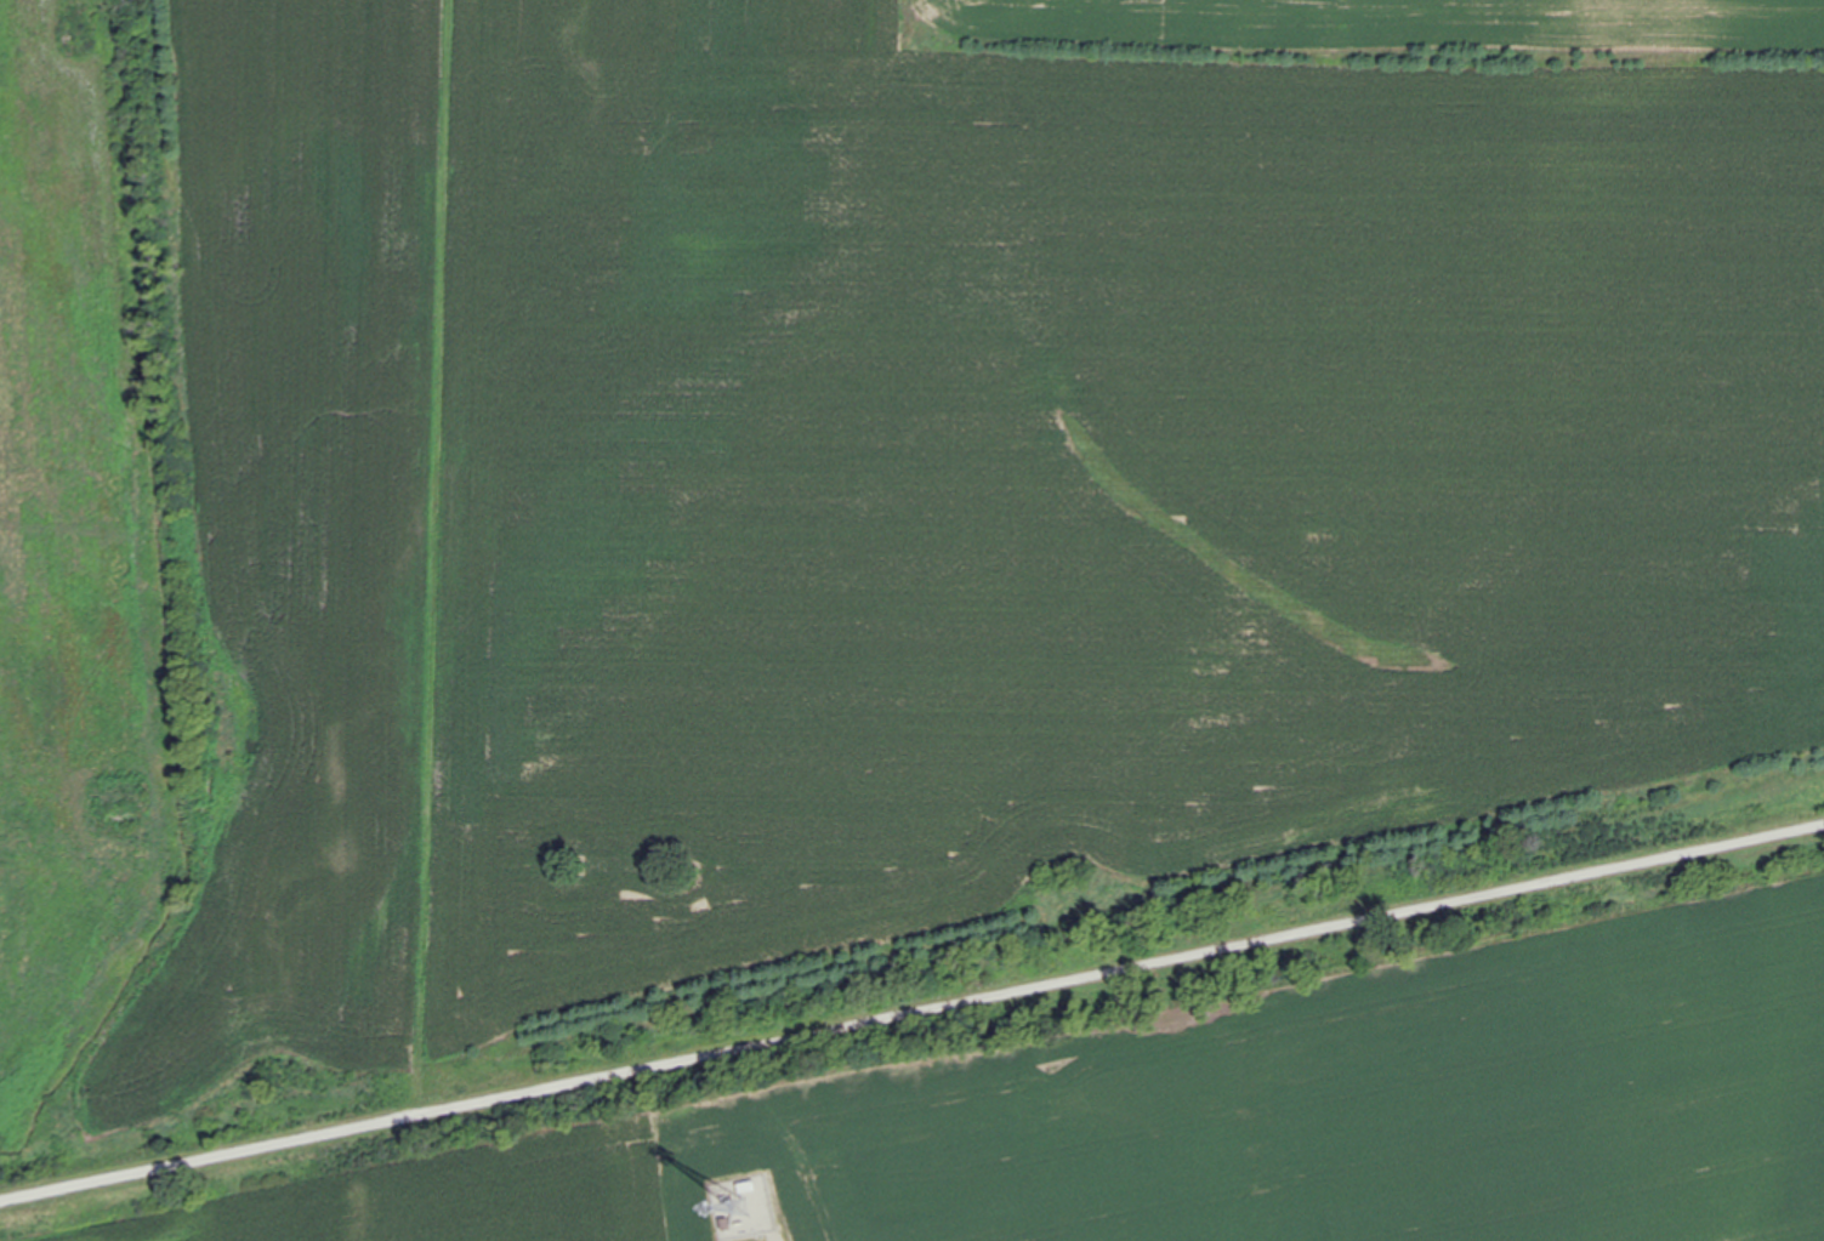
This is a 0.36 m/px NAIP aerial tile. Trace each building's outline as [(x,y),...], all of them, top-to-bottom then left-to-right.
[(742,1185),(743,1192),(756,1190),(755,1183),(742,1185)]
